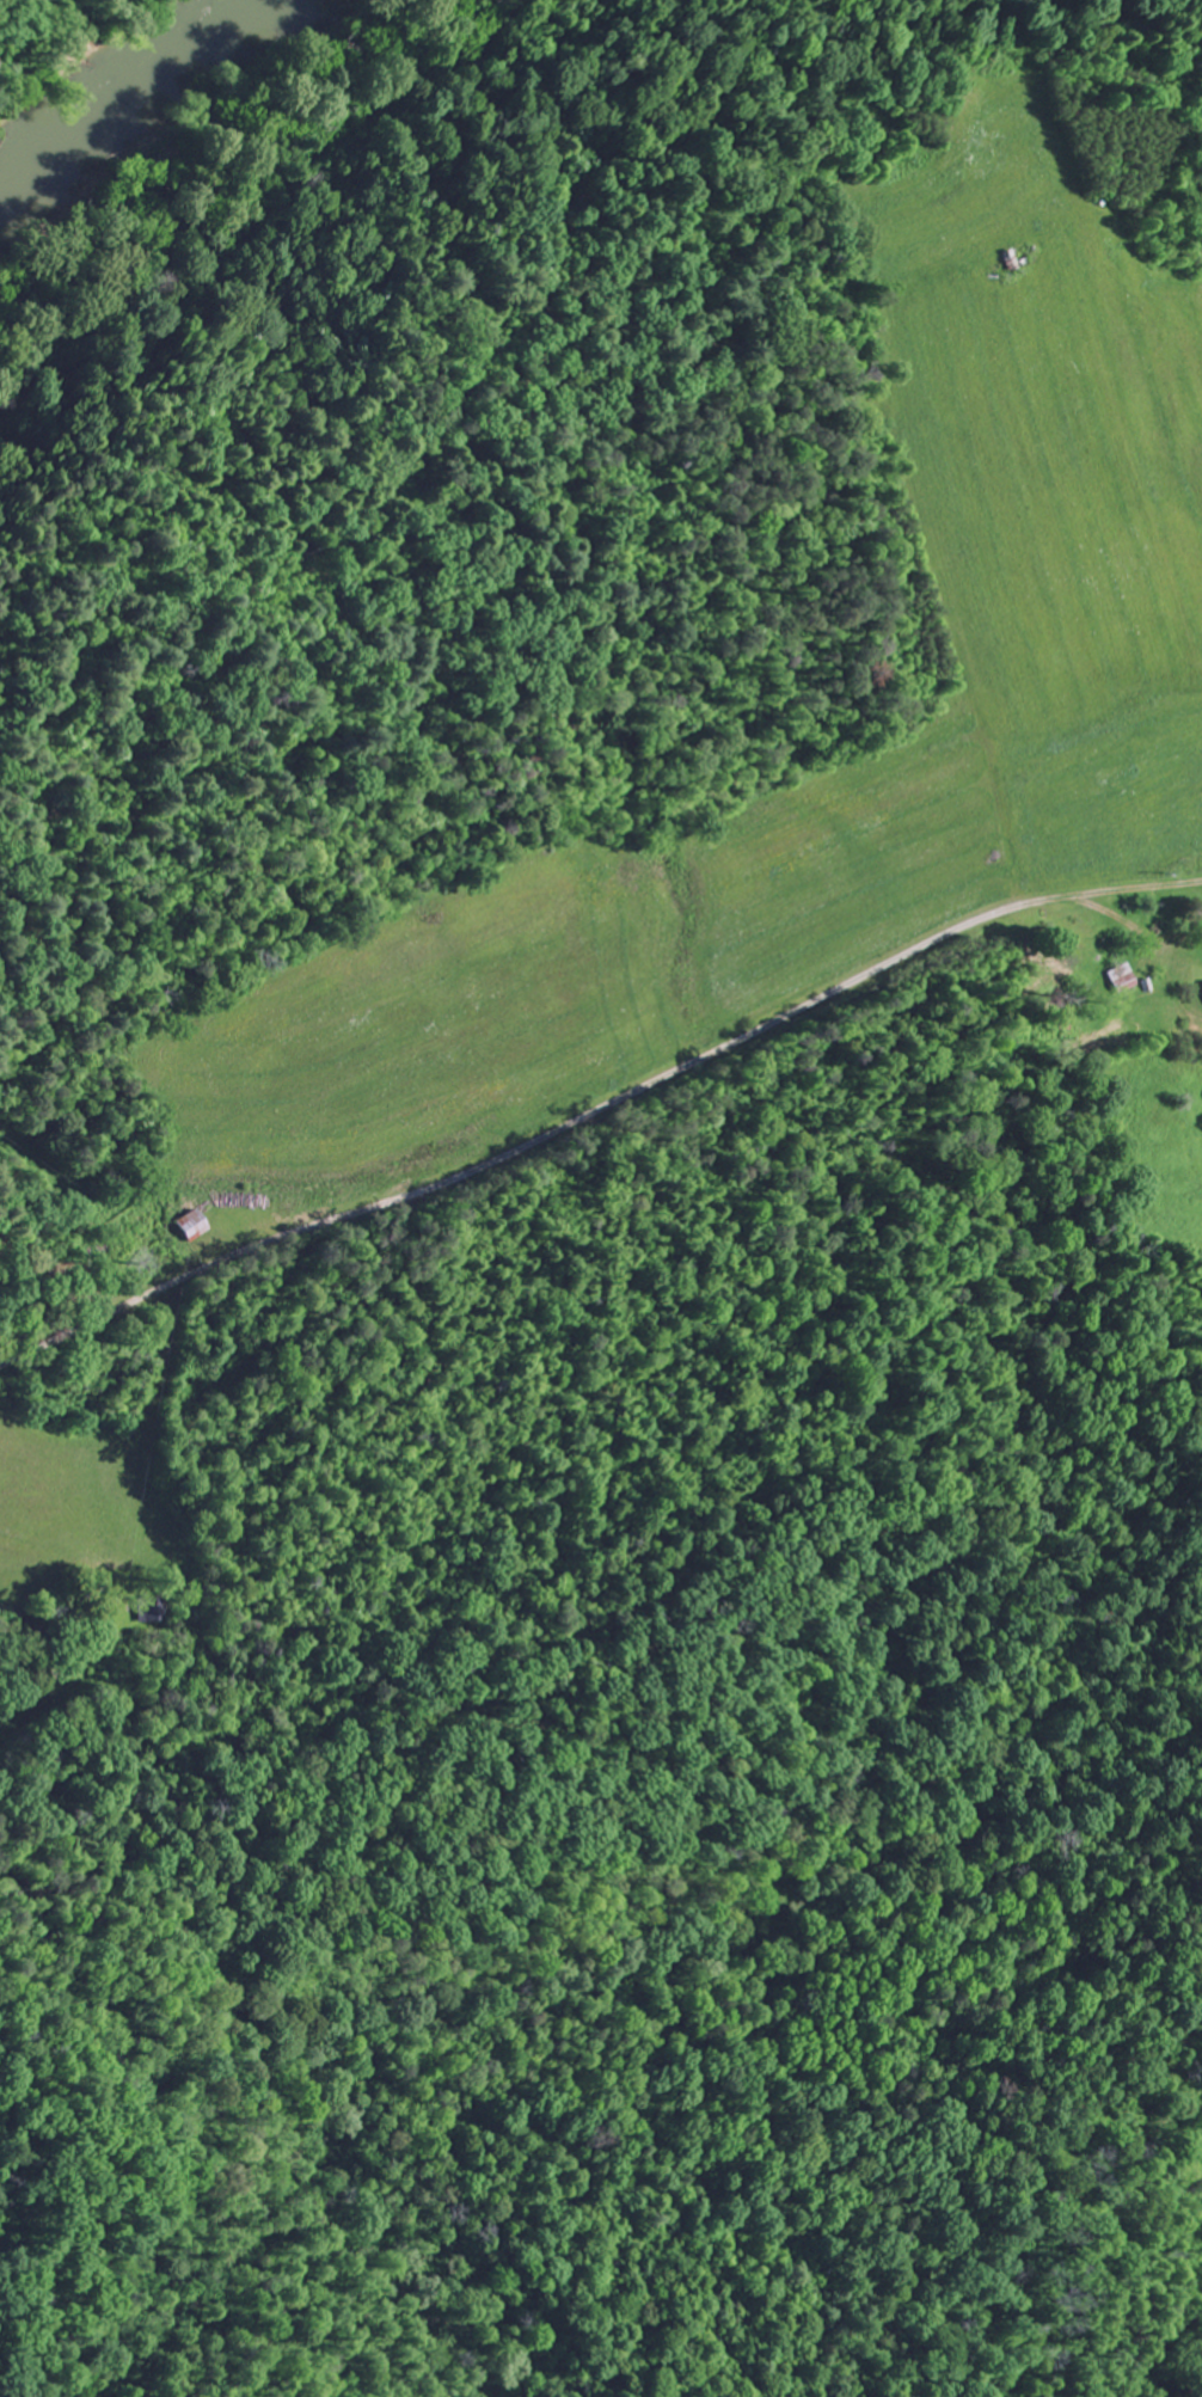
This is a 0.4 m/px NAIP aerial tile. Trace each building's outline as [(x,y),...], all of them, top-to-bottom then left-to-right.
[(193,1241),(217,1233),(213,1221),(189,1230),(193,1241)]
